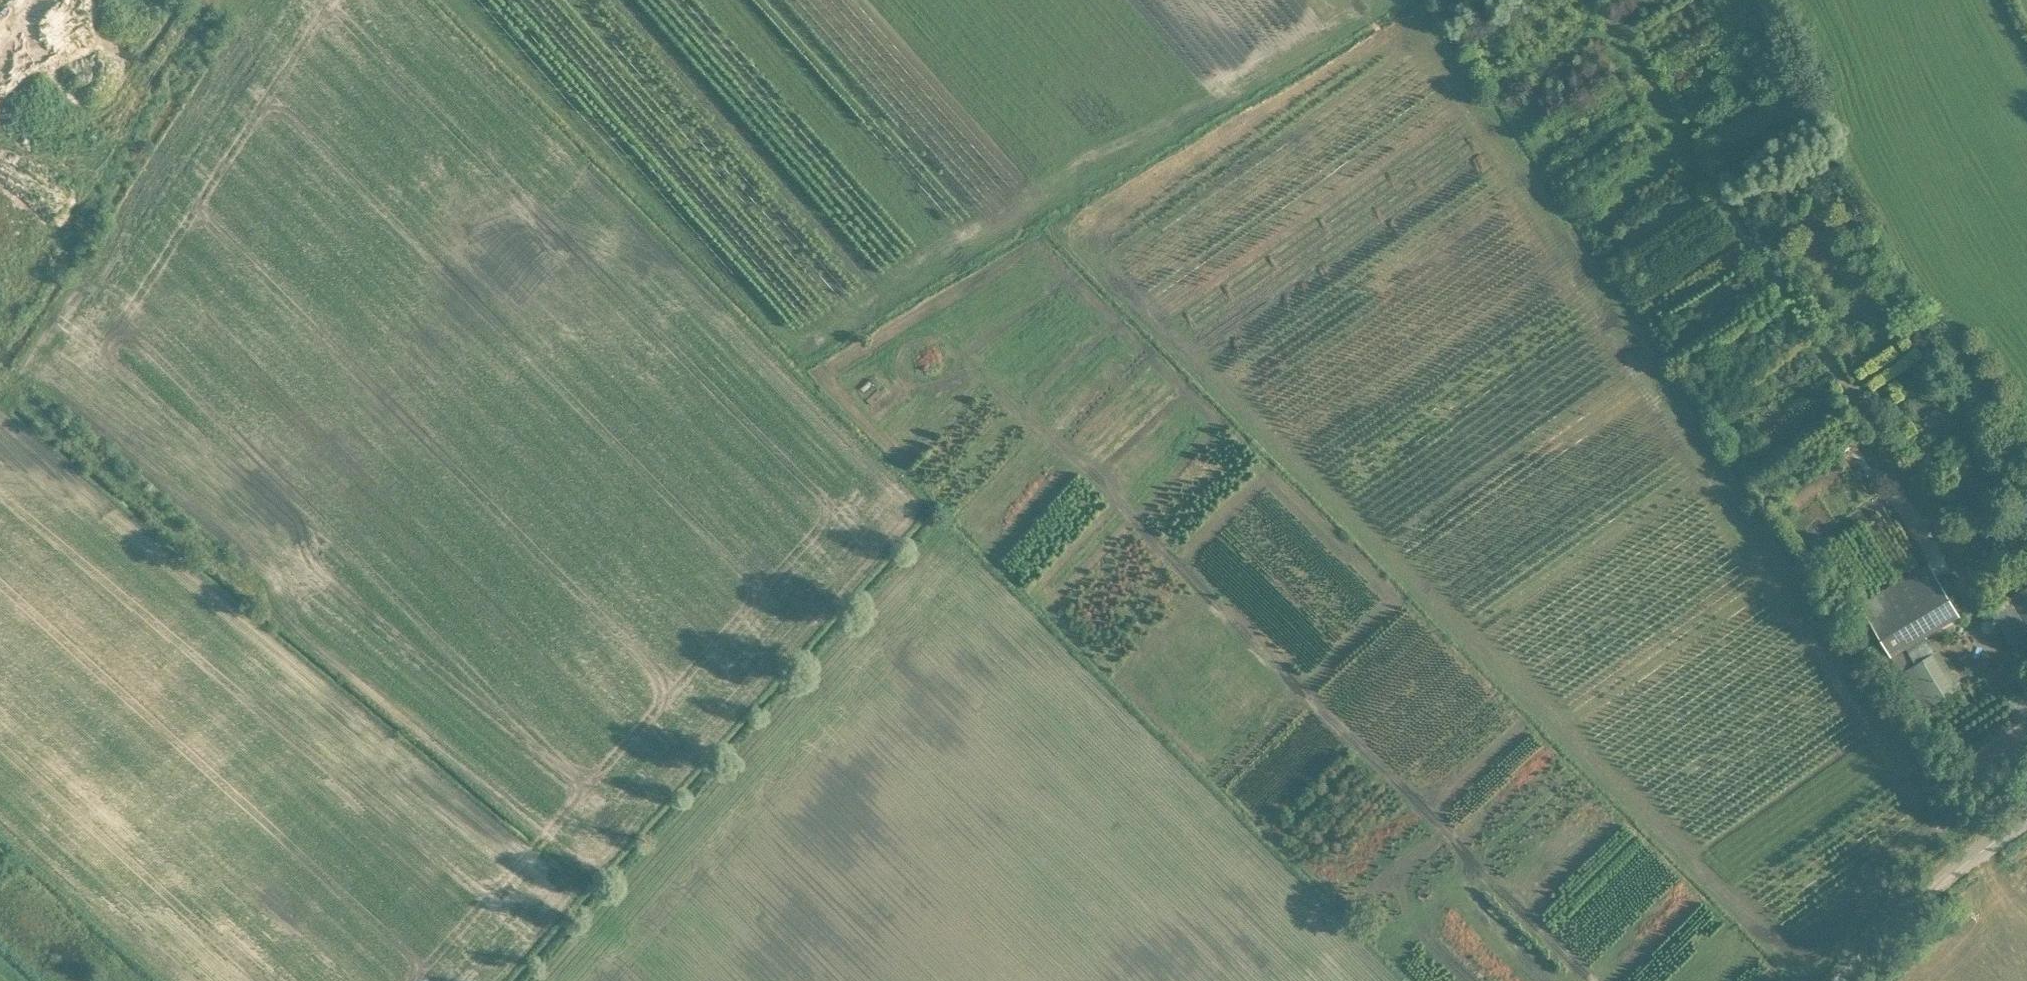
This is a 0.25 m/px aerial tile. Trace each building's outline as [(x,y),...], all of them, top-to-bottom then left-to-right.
[(1941,553),(1928,560),(1937,575),(1950,567),(1941,553)] [(1861,604),(1892,656),(1926,636),(1960,615),(1930,563),(1861,604)] [(2007,582),(2016,596),(1993,610),(2017,648),(2026,642),(2026,569),(2007,582)] [(1716,970),(1704,980),(1727,980),(1716,970)]
